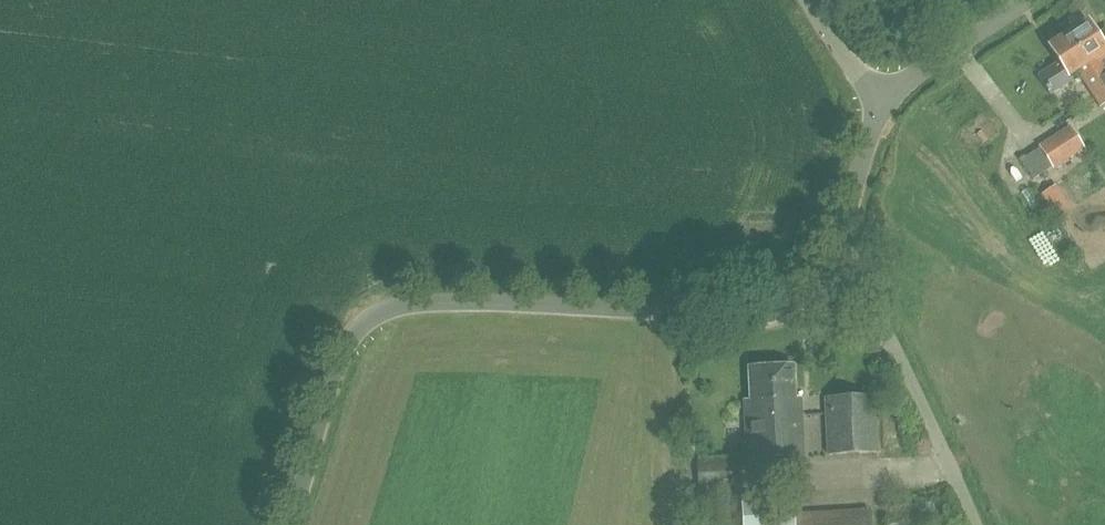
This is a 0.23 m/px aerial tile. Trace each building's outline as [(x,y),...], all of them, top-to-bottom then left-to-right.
[(1069,32),(1104,90),(1104,29),(1097,33),(1088,19),(1069,32)] [(1071,76),(1079,71),(1100,105),(1104,102),(1104,90),(1069,32),(1049,44),(1060,62),(1039,76),(1052,96),(1075,82),(1071,76)] [(1070,125),(1039,146),(1054,169),(1085,148),(1070,125)] [(1042,193),(1057,217),(1071,208),(1056,184),(1042,193)] [(795,365),(750,367),(752,400),(745,400),(748,459),(805,457),(802,398),(796,398),(795,365)] [(875,395),(826,397),(828,454),(877,452),(875,395)] [(736,486),(736,457),(698,459),(700,488),(736,486)] [(796,516),(794,499),(742,501),(743,524),(872,524),(872,512),(796,516)] [(943,501),(887,506),(887,524),(943,524),(943,501)]
